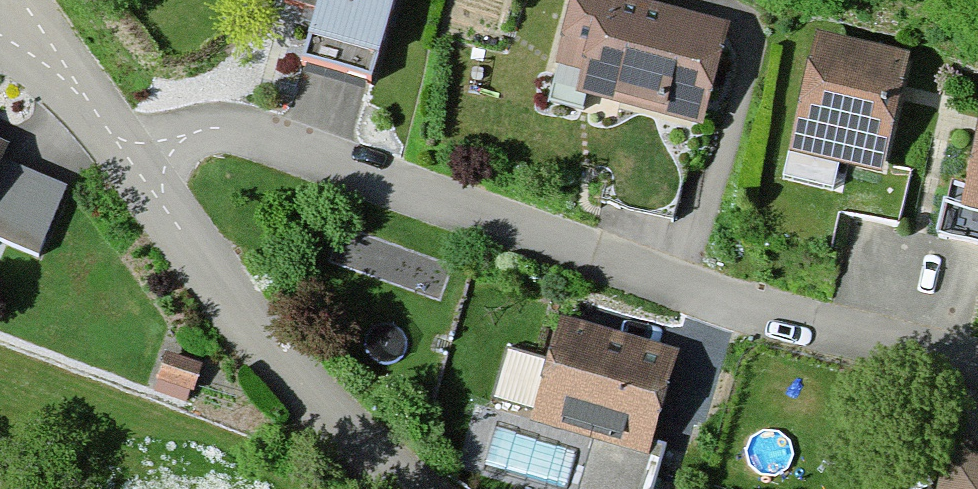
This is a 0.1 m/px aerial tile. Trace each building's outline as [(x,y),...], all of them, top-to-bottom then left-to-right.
[(385,0),(279,0),(277,7),(310,17),(294,74),(359,93),(385,0)] [(637,0),(569,0),(548,74),(572,81),(566,101),(687,135),(716,36),(639,14),(642,2),(637,0)] [(867,182),(896,68),(812,47),(783,161),(867,182)] [(963,204),(977,207),(977,147),(963,204)] [(675,350),(564,318),(535,419),(598,437),(583,488),(648,488),(661,446),(649,442),(675,350)] [(190,374),(158,363),(149,390),(181,401),(190,374)] [(940,469),(935,488),(977,488),(977,478),(940,469)]
